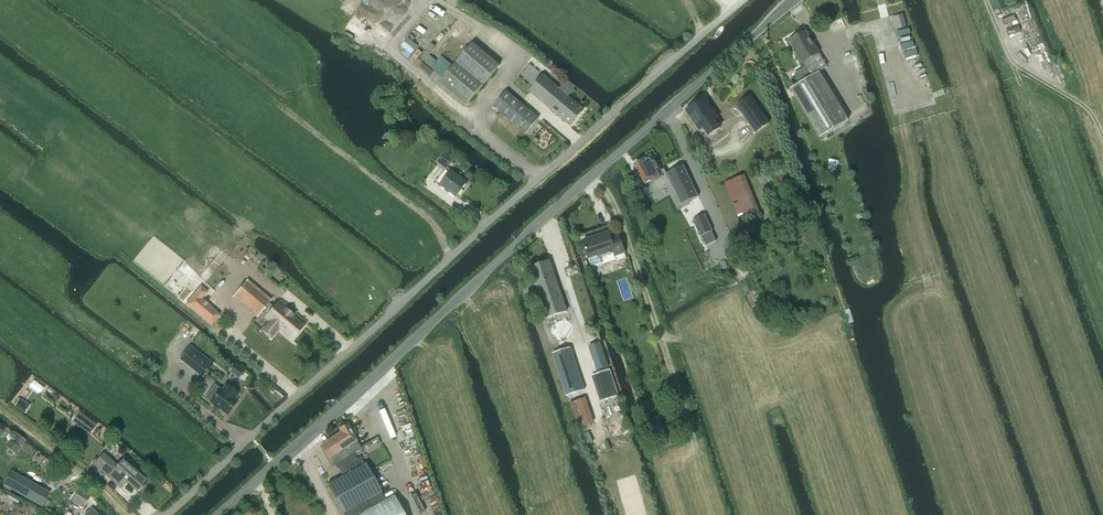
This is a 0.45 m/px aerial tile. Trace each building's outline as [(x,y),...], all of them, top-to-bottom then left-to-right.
[(813,57),(819,53),(805,31),(789,41),(802,63),(803,63),(806,69),(816,62),(813,57)] [(473,44),(454,65),(440,82),(466,105),(499,66),(473,44)] [(820,138),(848,120),(819,72),(791,89),(820,138)] [(543,76),(529,92),(570,126),(583,110),(568,97),(575,88),(566,81),(559,89),(543,76)] [(493,107),(525,134),(538,119),(506,92),(493,107)] [(751,95),(736,106),(756,133),(771,122),(751,95)] [(704,98),(686,111),(700,131),(704,128),(709,136),(720,128),(715,120),(718,118),(704,98)] [(454,159),(445,152),(438,162),(446,169),(454,159)] [(636,165),(634,165),(635,166),(645,185),(653,180),(654,182),(658,190),(670,183),(671,183),(681,205),(698,197),(683,166),(667,174),(664,169),(660,171),(659,172),(651,157),(641,162),(639,161),(638,162),(636,163),(636,165)] [(467,182),(451,171),(440,185),(456,197),(467,182)] [(744,176),(725,183),(740,221),(759,213),(744,176)] [(705,215),(692,221),(698,232),(700,237),(701,236),(711,232),(712,231),(710,226),(705,215)] [(608,233),(583,241),(589,259),(592,267),(602,264),(599,258),(614,253),(615,256),(617,261),(626,258),(624,253),(618,235),(610,238),(608,233)] [(547,318),(567,311),(550,261),(530,268),(536,285),(523,289),(526,297),(538,293),(547,318)] [(247,280),(233,298),(256,317),(261,312),(266,316),(264,317),(269,321),(261,331),(270,339),(278,329),(292,340),(304,326),(292,316),(293,315),(286,309),(285,310),(276,303),(273,307),(268,303),(271,300),(247,280)] [(211,326),(211,325),(219,315),(218,314),(209,307),(210,307),(210,306),(209,305),(202,299),(202,298),(207,292),(206,291),(200,286),(185,304),(211,326)] [(552,320),(549,333),(559,342),(571,338),(574,325),(564,316),(552,320)] [(188,348),(180,358),(202,376),(210,366),(188,348)] [(571,348),(553,354),(566,396),(584,390),(571,348)] [(597,374),(591,376),(600,402),(618,396),(609,370),(597,374)] [(219,389),(210,402),(227,414),(227,415),(237,401),(236,401),(233,399),(238,393),(226,384),(221,390),(220,389),(219,389)] [(78,411),(71,420),(85,431),(92,422),(78,411)] [(343,514),(359,514),(385,501),(365,465),(360,457),(357,459),(353,453),(360,448),(347,424),(339,430),(341,432),(321,445),(333,467),(336,464),(343,477),(327,486),(343,514)] [(125,457),(121,461),(117,465),(103,454),(94,464),(117,485),(122,478),(137,491),(148,478),(125,457)] [(35,490),(36,491),(46,497),(55,484),(45,476),(35,490)] [(78,487),(69,500),(83,508),(91,496),(78,487)] [(385,501),(359,514),(404,514),(393,496),(385,501)]
